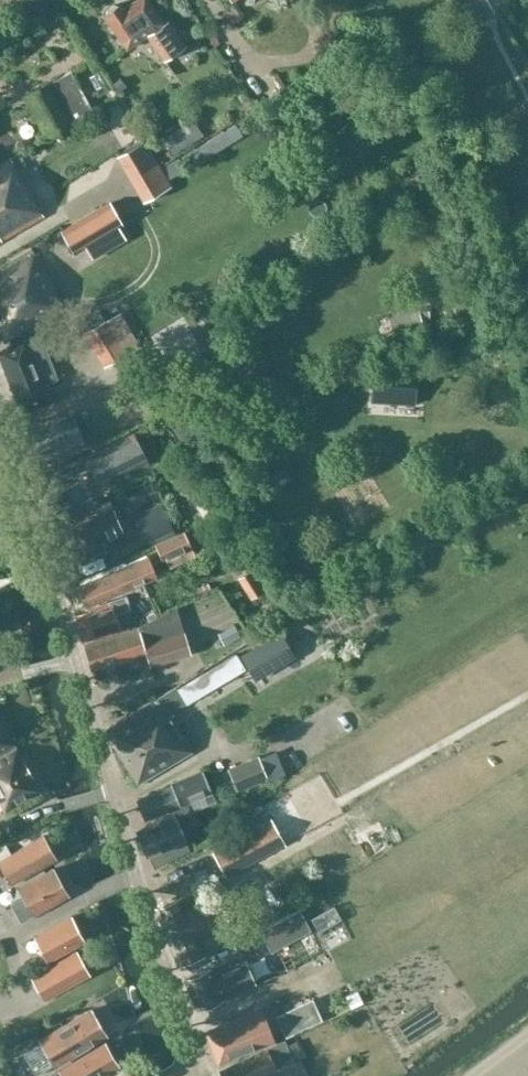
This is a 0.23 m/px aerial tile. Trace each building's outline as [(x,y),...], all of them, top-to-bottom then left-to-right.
[(104,16),(127,49),(155,31),(162,41),(155,46),(165,61),(187,46),(169,21),(165,23),(149,0),(136,0),(124,9),(121,4),(119,6),(114,5),(107,10),(106,15),(104,16)] [(71,71),(23,99),(46,138),(94,110),(71,71)] [(192,120),(162,138),(172,156),(202,137),(192,120)] [(102,151),(129,198),(158,181),(131,135),(102,151)] [(0,164),(0,243),(44,218),(10,159),(0,164)] [(124,226),(110,202),(62,230),(76,254),(124,226)] [(32,249),(0,269),(0,331),(5,342),(66,307),(32,249)] [(375,314),(379,327),(409,318),(405,305),(375,314)] [(109,320),(88,332),(108,367),(129,354),(109,320)] [(39,343),(30,347),(26,336),(0,352),(0,357),(22,414),(50,400),(38,367),(47,364),(39,343)] [(416,386),(384,385),(383,402),(415,403),(416,386)] [(85,446),(72,415),(24,436),(37,467),(85,446)] [(100,486),(148,461),(134,435),(86,459),(100,486)] [(51,464),(55,474),(72,468),(68,458),(51,464)] [(85,481),(40,499),(49,525),(94,507),(85,481)] [(99,515),(64,529),(77,561),(105,550),(98,534),(119,525),(109,501),(96,507),(99,515)] [(172,531),(161,506),(133,519),(144,543),(172,531)] [(162,561),(190,547),(183,533),(155,546),(162,561)] [(149,560),(114,575),(112,572),(77,586),(85,607),(156,577),(149,560)] [(89,613),(74,618),(82,642),(118,630),(113,614),(129,608),(125,596),(87,609),(89,613)] [(82,644),(91,671),(146,653),(150,667),(191,654),(184,633),(176,608),(137,627),(82,644)] [(294,656),(280,633),(242,655),(246,663),(250,661),(258,677),(294,656)] [(208,670),(178,687),(177,686),(159,697),(160,699),(159,700),(158,698),(105,730),(138,784),(190,752),(167,714),(217,685),(208,670)] [(13,745),(0,722),(0,752),(13,745)] [(5,812),(41,791),(17,748),(0,757),(0,804),(5,812)] [(275,749),(258,756),(217,773),(226,795),(284,772),(275,749)] [(170,783),(171,787),(138,800),(146,820),(170,810),(172,816),(138,831),(149,857),(186,840),(180,827),(195,821),(187,802),(212,792),(203,770),(170,783)] [(262,856),(248,832),(212,851),(226,876),(262,856)] [(10,885),(56,859),(43,836),(11,854),(6,846),(0,849),(0,867),(10,885)] [(24,897),(10,904),(20,923),(67,897),(52,870),(19,888),(24,897)] [(181,899),(156,910),(179,965),(204,955),(196,936),(228,923),(218,896),(186,909),(181,899)] [(299,910),(261,931),(271,950),(310,929),(299,910)] [(34,937),(47,961),(83,942),(70,918),(34,937)] [(90,975),(77,952),(31,977),(43,1000),(90,975)] [(210,968),(184,980),(198,1010),(224,998),(223,997),(255,982),(245,959),(213,974),(210,968)] [(322,1020),(312,1001),(277,1017),(286,1037),(322,1020)] [(42,1042),(23,1053),(36,1075),(55,1064),(56,1066),(107,1037),(91,1011),(41,1040),(42,1042)] [(261,1011),(206,1032),(219,1065),(273,1042),(261,1011)] [(286,1041),(218,1071),(221,1075),(258,1075),(271,1071),(274,1075),(305,1075),(297,1059),(303,1056),(297,1041),(287,1045),(286,1041)] [(59,1071),(62,1075),(103,1075),(118,1067),(105,1044),(96,1049),(59,1071)]
